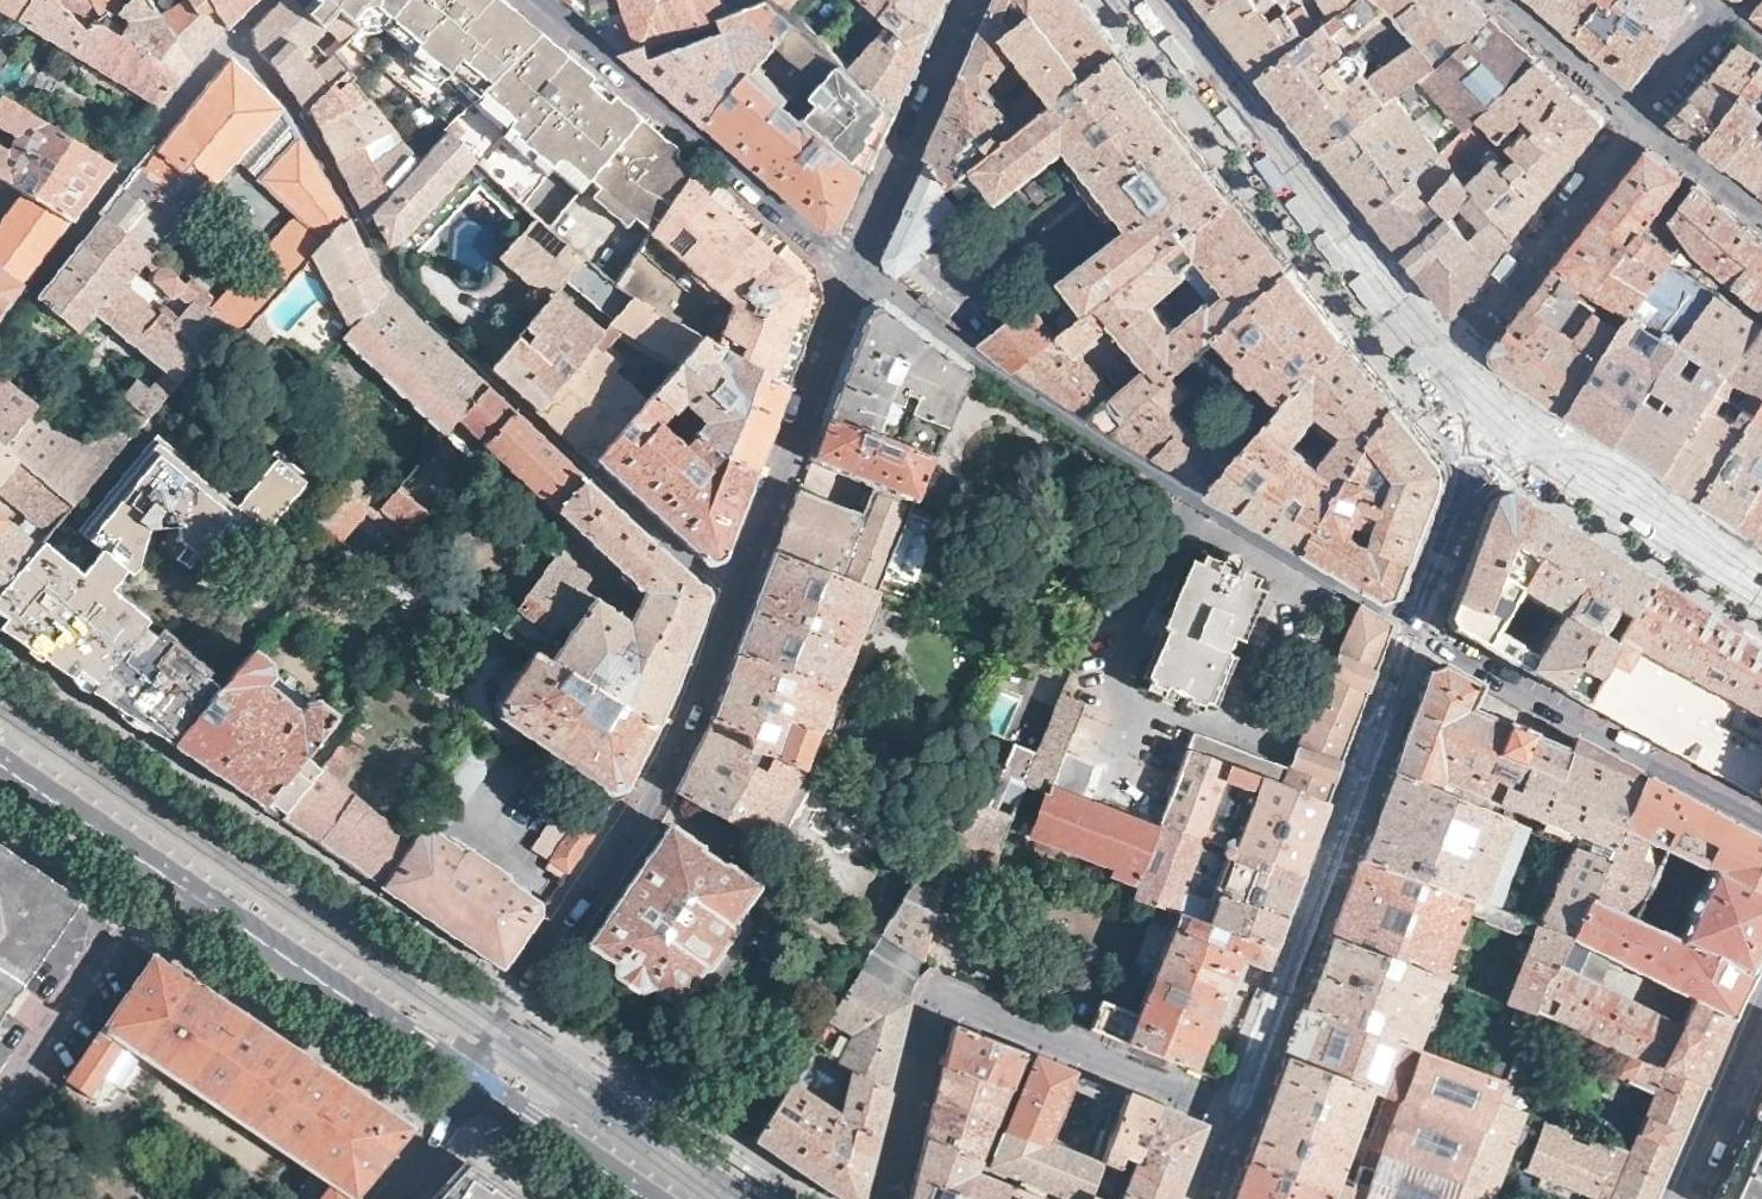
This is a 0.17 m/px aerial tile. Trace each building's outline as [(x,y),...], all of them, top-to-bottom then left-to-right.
[(13,19),(43,0),(0,0),(0,11),(13,19)] [(188,61),(160,16),(150,1),(149,0),(131,0),(110,19),(126,27),(121,35),(125,37),(122,43),(95,28),(94,29),(88,27),(86,31),(77,22),(56,0),(43,0),(13,19),(154,104),(167,87),(188,61)] [(77,22),(93,8),(104,23),(110,19),(131,0),(56,0),(77,22)] [(219,24),(219,21),(205,0),(181,0),(160,16),(188,61),(201,45),(219,24)] [(219,21),(219,24),(224,28),(247,5),(252,0),(205,0),(219,21)] [(346,80),(350,76),(332,52),(320,64),(304,46),(320,29),(302,11),(291,0),(279,0),(267,13),(253,28),(257,51),(263,58),(271,67),(292,92),(294,94),(296,97),(298,100),(300,102),(305,112),(340,75),(346,80)] [(302,11),(320,29),(325,25),(339,12),(354,29),(367,13),(382,12),(419,43),(417,46),(475,96),(529,41),(537,32),(498,0),(313,0),(302,11)] [(733,9),(730,0),(573,0),(595,19),(627,46),(654,37),(726,11),(733,9)] [(799,16),(787,5),(781,0),(757,0),(733,9),(726,11),(730,22),(658,48),(654,37),(627,46),(668,82),(711,118),(754,68),(781,37),(799,16)] [(733,9),(757,0),(730,0),(733,9)] [(880,10),(869,0),(860,0),(849,12),(864,26),(880,10)] [(880,10),(891,22),(896,17),(927,45),(943,9),(946,8),(950,0),(869,0),(880,10)] [(999,100),(1023,72),(1014,61),(1017,58),(1037,85),(1007,109),(1024,127),(1123,48),(1085,0),(1000,0),(969,68),(999,100)] [(1114,0),(1105,0),(1116,14),(1122,10),(1114,0)] [(1261,69),(1293,43),(1311,30),(1289,0),(1217,0),(1216,1),(1210,5),(1231,31),(1261,69)] [(1402,84),(1420,70),(1422,73),(1438,59),(1391,8),(1384,1),(1383,0),(1349,0),(1333,12),(1311,30),(1293,43),(1261,69),(1291,107),(1322,146),(1402,84)] [(1333,12),(1349,0),(1325,0),(1333,12)] [(1438,59),(1477,25),(1487,15),(1472,0),(1383,0),(1384,1),(1391,8),(1438,59)] [(1602,0),(1538,0),(1543,5),(1575,33),(1601,1),(1602,0)] [(1674,33),(1630,0),(1617,0),(1616,1),(1610,8),(1601,1),(1575,33),(1583,40),(1619,71),(1630,81),(1637,80),(1663,48),(1674,33)] [(1674,33),(1685,19),(1692,9),(1693,9),(1693,8),(1694,8),(1694,7),(1694,6),(1694,5),(1694,4),(1694,3),(1693,2),(1690,0),(1630,0),(1674,33)] [(325,25),(342,42),(354,29),(339,12),(325,25)] [(1498,95),(1522,71),(1536,57),(1515,39),(1511,35),(1487,15),(1477,25),(1438,59),(1422,73),(1420,70),(1402,84),(1444,131),(1453,140),(1472,121),(1480,113),(1498,95)] [(823,39),(819,35),(799,16),(781,37),(826,75),(814,88),(824,97),(809,114),(873,165),(884,141),(899,108),(851,64),(839,53),(823,39)] [(912,78),(927,45),(896,17),(891,22),(851,64),(899,108),(912,78)] [(4,35),(0,40),(0,65),(14,42),(4,35)] [(1744,89),(1761,65),(1761,57),(1750,48),(1741,40),(1726,58),(1711,74),(1733,90),(1739,96),(1744,89)] [(472,99),(469,102),(440,131),(444,136),(473,161),(536,218),(546,227),(576,192),(589,177),(621,140),(607,128),(626,106),(589,76),(587,79),(581,73),(568,62),(555,63),(529,41),(475,96),(472,99)] [(1131,222),(1210,158),(1178,118),(1123,48),(1024,127),(955,182),(978,212),(980,214),(1070,145),(1081,158),(1070,167),(1111,216),(1121,208),(1131,222)] [(1457,167),(1516,233),(1538,205),(1603,121),(1603,109),(1541,61),(1536,57),(1522,71),(1498,95),(1480,113),(1508,142),(1500,150),(1472,121),(1453,140),(1442,150),(1457,167)] [(121,191),(101,215),(149,257),(151,255),(176,226),(179,229),(193,213),(195,215),(203,206),(200,203),(216,189),(213,185),(282,110),(253,80),(230,58),(138,169),(121,191)] [(1761,103),(1761,65),(1744,89),(1761,103)] [(860,194),(873,165),(809,114),(807,112),(797,123),(780,109),(790,98),(754,68),(711,118),(725,130),(771,170),(834,223),(849,220),(860,194)] [(1024,127),(1007,109),(999,100),(969,68),(952,106),(931,152),(955,182),(1024,127)] [(1733,90),(1711,74),(1692,97),(1673,118),(1683,127),(1687,130),(1704,142),(1739,96),(1733,90)] [(317,125),(363,102),(346,80),(340,75),(305,112),(310,112),(313,117),(317,125)] [(1443,179),(1457,167),(1442,150),(1453,140),(1444,131),(1402,84),(1322,146),(1346,176),(1350,180),(1374,211),(1416,172),(1432,190),(1443,179)] [(1759,122),(1761,118),(1761,103),(1744,89),(1739,96),(1704,142),(1713,149),(1729,162),(1759,122)] [(19,192),(67,221),(81,204),(85,199),(110,165),(25,111),(0,96),(0,180),(19,192)] [(365,218),(418,161),(396,138),(391,130),(388,132),(363,102),(317,125),(339,168),(365,218)] [(639,118),(626,106),(607,128),(621,140),(631,127),(639,118)] [(282,110),(237,160),(257,180),(288,146),(282,139),(293,128),(282,110)] [(1480,113),(1472,121),(1500,150),(1508,142),(1480,113)] [(639,118),(631,127),(647,142),(655,132),(639,118)] [(1761,188),(1761,124),(1759,122),(1729,162),(1743,173),(1761,188)] [(682,188),(686,175),(675,166),(661,183),(645,169),(666,143),(655,132),(647,142),(631,127),(621,140),(589,177),(649,230),(679,193),(680,192),(681,190),(682,189),(682,188)] [(228,326),(237,335),(338,226),(342,226),(348,220),(293,128),(282,139),(288,146),(257,180),(296,218),(216,304),(189,279),(184,285),(228,326)] [(473,161),(444,136),(418,161),(365,218),(367,223),(373,218),(387,245),(398,239),(399,238),(401,237),(403,236),(404,235),(473,161)] [(675,166),(686,175),(691,170),(674,156),(678,152),(669,145),(666,143),(645,169),(661,183),(675,166)] [(1585,281),(1633,310),(1636,307),(1672,259),(1680,249),(1646,219),(1684,171),(1662,156),(1648,146),(1589,223),(1567,251),(1557,264),(1585,281)] [(978,212),(955,182),(931,152),(908,204),(886,255),(890,271),(891,273),(891,274),(892,275),(893,276),(896,279),(929,254),(926,248),(941,237),(945,242),(974,219),(971,216),(978,212)] [(1238,194),(1210,158),(1131,222),(1062,266),(1078,291),(1046,314),(1034,303),(986,340),(1019,365),(1063,330),(1101,300),(1238,194)] [(686,175),(701,186),(708,177),(694,166),(691,170),(686,175)] [(1432,190),(1416,172),(1374,211),(1412,259),(1454,312),(1455,312),(1516,233),(1457,167),(1443,179),(1432,190)] [(705,190),(701,186),(686,175),(682,188),(682,189),(681,190),(680,192),(679,193),(649,230),(647,236),(612,281),(633,295),(699,337),(783,390),(789,374),(813,312),(818,299),(819,298),(819,296),(819,295),(819,293),(809,267),(794,255),(730,198),(712,182),(705,190)] [(1761,300),(1761,235),(1738,216),(1697,182),(1689,191),(1673,213),(1699,249),(1740,282),(1761,300)] [(67,221),(19,192),(0,217),(0,313),(67,221)] [(1265,227),(1238,194),(1101,300),(1113,316),(1146,358),(1165,381),(1173,374),(1205,345),(1211,340),(1295,264),(1265,227)] [(151,255),(149,257),(101,215),(89,231),(79,244),(202,353),(228,326),(184,285),(151,255)] [(565,283),(582,262),(546,227),(536,218),(501,255),(551,300),(556,293),(565,283)] [(336,307),(354,326),(386,291),(365,255),(359,243),(348,220),(342,226),(338,226),(237,335),(256,352),(318,286),(322,290),(326,287),(336,307)] [(145,419),(160,403),(202,353),(79,244),(35,298),(76,332),(88,318),(94,324),(100,317),(163,373),(149,390),(136,380),(81,444),(105,465),(145,419)] [(1672,259),(1636,307),(1633,310),(1625,324),(1569,411),(1590,424),(1618,442),(1645,399),(1684,339),(1719,289),(1672,259)] [(582,298),(602,275),(582,262),(565,283),(582,298)] [(1263,380),(1287,403),(1348,333),(1320,296),(1295,264),(1211,340),(1217,346),(1225,340),(1241,357),(1242,366),(1257,381),(1263,380)] [(1530,384),(1569,411),(1625,324),(1599,307),(1580,333),(1565,324),(1586,294),(1580,289),(1585,281),(1557,264),(1509,326),(1496,341),(1495,344),(1495,346),(1495,349),(1495,352),(1495,354),(1497,357),(1498,359),(1500,361),(1501,362),(1502,363),(1504,365),(1505,366),(1530,384)] [(982,341),(986,340),(1034,303),(1043,296),(1040,292),(1022,270),(953,323),(982,341)] [(633,295),(612,281),(611,280),(598,297),(618,313),(633,295)] [(1719,289),(1684,339),(1645,399),(1618,442),(1637,453),(1669,473),(1687,444),(1720,386),(1729,372),(1731,369),(1761,328),(1761,315),(1719,289)] [(469,404),(484,385),(438,342),(429,333),(386,291),(354,326),(343,338),(442,435),(458,417),(469,404)] [(535,410),(606,327),(601,323),(597,327),(556,293),(551,300),(535,318),(514,341),(490,368),(499,377),(511,388),(535,410)] [(673,368),(699,337),(633,295),(618,313),(606,327),(535,410),(555,430),(593,466),(599,459),(646,402),(615,372),(624,361),(611,349),(619,337),(673,368)] [(1063,330),(1019,365),(1044,381),(1114,428),(1165,381),(1146,358),(1109,389),(1075,349),(1113,316),(1101,300),(1063,330)] [(285,335),(318,365),(343,338),(354,326),(336,307),(327,317),(312,304),(285,335)] [(823,419),(933,456),(967,371),(957,364),(881,305),(863,311),(842,367),(823,419)] [(492,320),(467,346),(490,368),(514,341),(492,320)] [(1731,369),(1761,390),(1761,328),(1731,369)] [(1287,403),(1283,407),(1280,410),(1272,419),(1249,447),(1213,489),(1263,519),(1308,546),(1401,401),(1392,388),(1369,360),(1348,333),(1287,403)] [(768,429),(783,390),(699,337),(673,368),(652,394),(683,417),(685,419),(697,406),(720,425),(709,438),(712,440),(752,471),(768,429)] [(1211,352),(1217,346),(1211,340),(1205,345),(1211,352)] [(1170,462),(1213,489),(1249,447),(1230,430),(1214,447),(1163,407),(1189,391),(1173,374),(1165,381),(1114,428),(1170,462)] [(105,465),(81,444),(0,376),(0,447),(17,461),(69,505),(105,465)] [(502,402),(484,385),(469,404),(458,417),(486,444),(511,411),(502,402)] [(1687,444),(1669,473),(1681,481),(1706,496),(1734,450),(1759,410),(1749,404),(1741,416),(1722,404),(1730,392),(1720,386),(1687,444)] [(1749,404),(1730,392),(1722,404),(1741,416),(1749,404)] [(670,431),(683,417),(652,394),(646,402),(599,459),(600,466),(704,559),(707,561),(711,561),(714,560),(717,558),(720,555),(722,551),(723,548),(725,545),(736,515),(752,471),(712,440),(699,454),(670,431)] [(1424,430),(1401,401),(1308,546),(1349,570),(1392,595),(1404,591),(1447,482),(1448,476),(1448,470),(1448,464),(1446,458),(1424,430)] [(303,460),(312,452),(277,419),(251,449),(239,461),(237,464),(230,472),(224,465),(160,403),(145,419),(240,509),(292,451),(303,460)] [(1266,414),(1272,419),(1280,410),(1275,405),(1266,414)] [(1759,410),(1734,450),(1706,496),(1719,505),(1744,520),(1761,490),(1761,406),(1759,410)] [(488,446),(556,512),(583,479),(553,450),(511,411),(486,444),(488,446)] [(915,499),(917,498),(931,461),(933,456),(823,419),(808,459),(888,491),(872,528),(793,498),(773,551),(876,593),(915,499)] [(239,461),(251,449),(244,443),(233,455),(239,461)] [(17,461),(0,447),(0,481),(17,461)] [(230,472),(237,464),(230,459),(224,465),(230,472)] [(397,484),(429,514),(452,487),(420,459),(404,477),(397,484)] [(46,532),(60,517),(69,505),(17,461),(0,481),(0,493),(46,532)] [(917,498),(929,503),(941,473),(939,464),(931,461),(917,498)] [(347,471),(339,478),(371,508),(374,511),(381,502),(347,471)] [(929,503),(948,510),(957,486),(954,479),(954,478),(953,477),(952,476),(951,476),(941,473),(929,503)] [(300,525),(334,551),(371,508),(339,478),(300,525)] [(583,479),(556,512),(645,593),(635,607),(612,590),(608,596),(597,589),(597,587),(588,580),(589,577),(574,566),(571,568),(558,559),(502,633),(531,650),(653,724),(676,673),(680,661),(703,602),(704,598),(704,595),(703,592),(701,589),(583,479)] [(407,541),(429,514),(397,484),(381,502),(374,511),(382,518),(383,518),(384,517),(385,517),(385,516),(385,515),(386,515),(387,514),(388,514),(389,514),(390,515),(406,530),(402,535),(407,541)] [(1744,520),(1761,531),(1761,490),(1744,520)] [(1500,495),(1496,496),(1493,499),(1448,620),(1452,630),(1524,669),(1584,702),(1650,579),(1592,544),(1583,539),(1508,496),(1505,495),(1500,495)] [(1101,524),(1113,529),(1123,507),(1111,503),(1101,524)] [(148,619),(143,614),(134,624),(68,561),(79,548),(79,535),(60,517),(46,532),(34,546),(0,586),(0,629),(3,631),(67,675),(90,690),(129,642),(148,619)] [(34,546),(0,518),(0,586),(34,546)] [(129,717),(170,745),(255,650),(339,555),(334,551),(300,525),(284,544),(290,550),(232,619),(247,632),(215,671),(196,657),(171,687),(159,679),(166,669),(129,642),(90,690),(129,717)] [(756,596),(735,653),(834,691),(837,690),(876,593),(773,551),(756,596)] [(394,567),(388,563),(379,573),(385,579),(394,567)] [(1207,708),(1255,587),(1197,563),(1150,683),(1207,708)] [(1761,787),(1761,647),(1650,579),(1584,702),(1645,735),(1757,795),(1761,787)] [(177,621),(185,612),(166,596),(159,605),(177,621)] [(469,612),(485,622),(494,608),(478,599),(469,612)] [(1188,753),(1326,805),(1356,727),(1394,625),(1360,604),(1298,742),(1285,768),(1197,733),(1188,753)] [(1052,655),(1056,647),(1048,644),(1044,652),(1052,655)] [(278,819),(320,769),(304,756),(313,748),(316,750),(320,744),(317,742),(338,717),(319,702),(303,704),(299,709),(267,684),(273,677),(272,674),(272,670),(271,666),(271,663),(255,650),(170,745),(223,782),(278,819)] [(636,762),(653,724),(531,650),(496,704),(499,717),(610,792),(623,790),(636,762)] [(748,747),(817,776),(850,695),(837,690),(834,691),(735,653),(726,676),(709,719),(744,734),(748,747)] [(1055,665),(1036,657),(1032,667),(1051,675),(1055,665)] [(1605,861),(1645,775),(1574,736),(1569,750),(1534,736),(1535,732),(1509,721),(1507,725),(1473,711),(1482,687),(1446,667),(1427,672),(1407,726),(1390,774),(1445,796),(1448,786),(1538,823),(1536,833),(1572,847),(1605,861)] [(935,793),(922,821),(945,829),(999,848),(1024,785),(1044,794),(1062,751),(1083,703),(1063,694),(1058,693),(1033,752),(1012,744),(986,810),(935,791),(935,793)] [(777,850),(817,776),(748,747),(744,734),(709,719),(695,749),(675,793),(776,848),(777,850)] [(359,735),(353,730),(338,749),(320,769),(278,819),(297,831),(360,874),(378,887),(409,840),(336,781),(347,766),(344,764),(358,748),(353,742),(359,735)] [(558,793),(567,799),(579,781),(549,761),(546,762),(525,748),(514,764),(531,775),(558,793)] [(1093,764),(1062,751),(1044,794),(1029,834),(1113,866),(1110,874),(1135,886),(1157,831),(1078,800),(1093,764)] [(1311,848),(1326,805),(1188,753),(1161,822),(1301,876),(1311,848)] [(935,791),(944,772),(932,767),(928,771),(925,776),(923,782),(923,787),(935,793),(935,791)] [(1496,911),(1527,829),(1445,796),(1390,774),(1374,816),(1358,858),(1496,911)] [(548,808),(558,793),(531,775),(522,790),(548,808)] [(1605,861),(1569,938),(1611,959),(1678,993),(1731,1019),(1761,952),(1761,839),(1722,817),(1645,775),(1605,861)] [(568,873),(601,823),(582,809),(570,801),(557,820),(553,818),(532,847),(568,873)] [(601,823),(605,817),(586,804),(582,809),(601,823)] [(1301,876),(1161,822),(1157,831),(1135,886),(1130,899),(1175,916),(1273,946),(1285,915),(1301,876)] [(667,827),(588,944),(586,945),(610,963),(612,965),(614,968),(615,971),(615,974),(606,987),(633,1005),(642,991),(646,991),(648,991),(649,990),(671,1005),(672,1006),(674,1005),(675,1005),(688,987),(689,988),(695,989),(697,989),(703,989),(708,988),(712,986),(714,984),(718,981),(730,992),(731,992),(732,991),(733,989),(734,987),(733,985),(732,984),(731,983),(754,951),(757,951),(758,951),(759,951),(761,950),(762,950),(761,947),(759,945),(757,944),(756,942),(753,941),(750,940),(748,939),(750,934),(750,929),(750,925),(749,919),(745,913),(742,909),(756,887),(727,866),(723,870),(700,854),(702,851),(693,843),(695,842),(679,830),(677,833),(667,827)] [(428,828),(415,830),(409,840),(378,887),(440,929),(497,967),(499,969),(501,969),(503,968),(504,967),(528,932),(541,912),(538,901),(506,881),(506,876),(467,849),(465,851),(433,829),(431,828),(430,828),(429,828),(428,828)] [(995,855),(999,848),(945,829),(928,858),(971,874),(979,851),(995,855)] [(76,891),(0,840),(0,1005),(76,891)] [(1569,938),(1605,861),(1572,847),(1546,903),(1530,899),(1522,920),(1569,938)] [(1534,1011),(1569,938),(1522,920),(1496,911),(1358,858),(1341,903),(1328,935),(1441,979),(1451,982),(1455,972),(1444,968),(1468,909),(1480,914),(1484,922),(1512,933),(1517,928),(1531,933),(1505,1003),(1515,1006),(1533,1013),(1534,1011)] [(939,867),(924,864),(881,934),(920,958),(942,872),(942,871),(941,869),(940,868),(939,867)] [(1265,968),(1273,946),(1175,916),(1136,1017),(1101,1004),(1090,1031),(1194,1071),(1238,959),(1265,968)] [(873,947),(877,951),(916,976),(920,958),(881,934),(873,947)] [(1414,1045),(1441,979),(1328,935),(1313,975),(1301,1008),(1413,1050),(1414,1045)] [(1733,1020),(1731,1019),(1678,993),(1677,994),(1678,1001),(1691,1007),(1684,1020),(1681,1022),(1678,1024),(1675,1025),(1672,1026),(1598,986),(1611,959),(1569,938),(1534,1011),(1562,1024),(1626,1051),(1704,1086),(1718,1055),(1733,1020)] [(64,1082),(94,1101),(109,1098),(118,1086),(120,1087),(142,1055),(312,1170),(293,1198),(353,1198),(370,1180),(410,1132),(411,1130),(410,1126),(405,1123),(360,1093),(204,989),(152,954),(151,954),(76,1064),(64,1082)] [(899,1047),(909,1003),(856,974),(825,1022),(851,1039),(836,1069),(887,1096),(899,1047)] [(1509,1021),(1527,1028),(1533,1013),(1515,1006),(1509,1021)] [(1461,1184),(1496,1101),(1505,1080),(1488,1074),(1414,1045),(1413,1050),(1301,1008),(1292,1034),(1284,1056),(1372,1091),(1386,1097),(1366,1150),(1461,1184)] [(1525,1113),(1562,1024),(1534,1011),(1533,1013),(1527,1028),(1511,1064),(1505,1080),(1496,1101),(1525,1113)] [(943,1067),(1009,1094),(1024,1054),(953,1026),(948,1045),(943,1067)] [(1678,1145),(1704,1086),(1626,1051),(1617,1069),(1619,1076),(1629,1080),(1629,1084),(1648,1093),(1622,1150),(1615,1148),(1599,1185),(1593,1197),(1593,1196),(1592,1198),(1655,1198),(1678,1145)] [(806,1053),(752,1139),(803,1173),(841,1198),(862,1198),(876,1141),(887,1096),(836,1069),(806,1053)] [(1372,1091),(1284,1056),(1266,1105),(1244,1164),(1330,1195),(1342,1198),(1350,1198),(1355,1182),(1340,1176),(1372,1091)] [(1118,1117),(1111,1115),(1092,1164),(1046,1145),(1070,1084),(1096,1094),(1100,1085),(1035,1058),(1019,1098),(1007,1132),(994,1165),(991,1172),(1056,1198),(1087,1198),(1100,1167),(1118,1117)] [(1488,1074),(1505,1080),(1511,1064),(1495,1058),(1488,1074)] [(997,1127),(1009,1094),(943,1067),(939,1082),(934,1102),(997,1127)] [(1140,1100),(1126,1095),(1118,1117),(1100,1167),(1117,1173),(1120,1175),(1124,1166),(1120,1165),(1123,1159),(1135,1164),(1157,1107),(1140,1100)] [(1507,1162),(1543,1176),(1540,1185),(1576,1198),(1580,1191),(1593,1196),(1593,1197),(1599,1185),(1615,1148),(1525,1113),(1496,1101),(1461,1184),(1454,1198),(1493,1198),(1507,1162)] [(984,1161),(997,1127),(934,1102),(929,1121),(925,1138),(984,1161)] [(1748,1134),(1719,1198),(1761,1198),(1761,1105),(1748,1134)] [(1157,1107),(1135,1164),(1122,1198),(1176,1198),(1177,1197),(1205,1127),(1157,1107)] [(991,1172),(994,1165),(984,1161),(925,1138),(916,1173),(910,1198),(981,1198),(991,1172)] [(1461,1184),(1366,1150),(1355,1182),(1350,1198),(1454,1198),(1461,1184)] [(1330,1195),(1244,1164),(1232,1198),(1231,1198),(1328,1198),(1330,1195)] [(466,1166),(436,1198),(515,1198),(492,1184),(466,1166)] [(1100,1167),(1087,1198),(1106,1198),(1110,1193),(1117,1173),(1100,1167)] [(991,1172),(981,1198),(1056,1198),(991,1172)]
